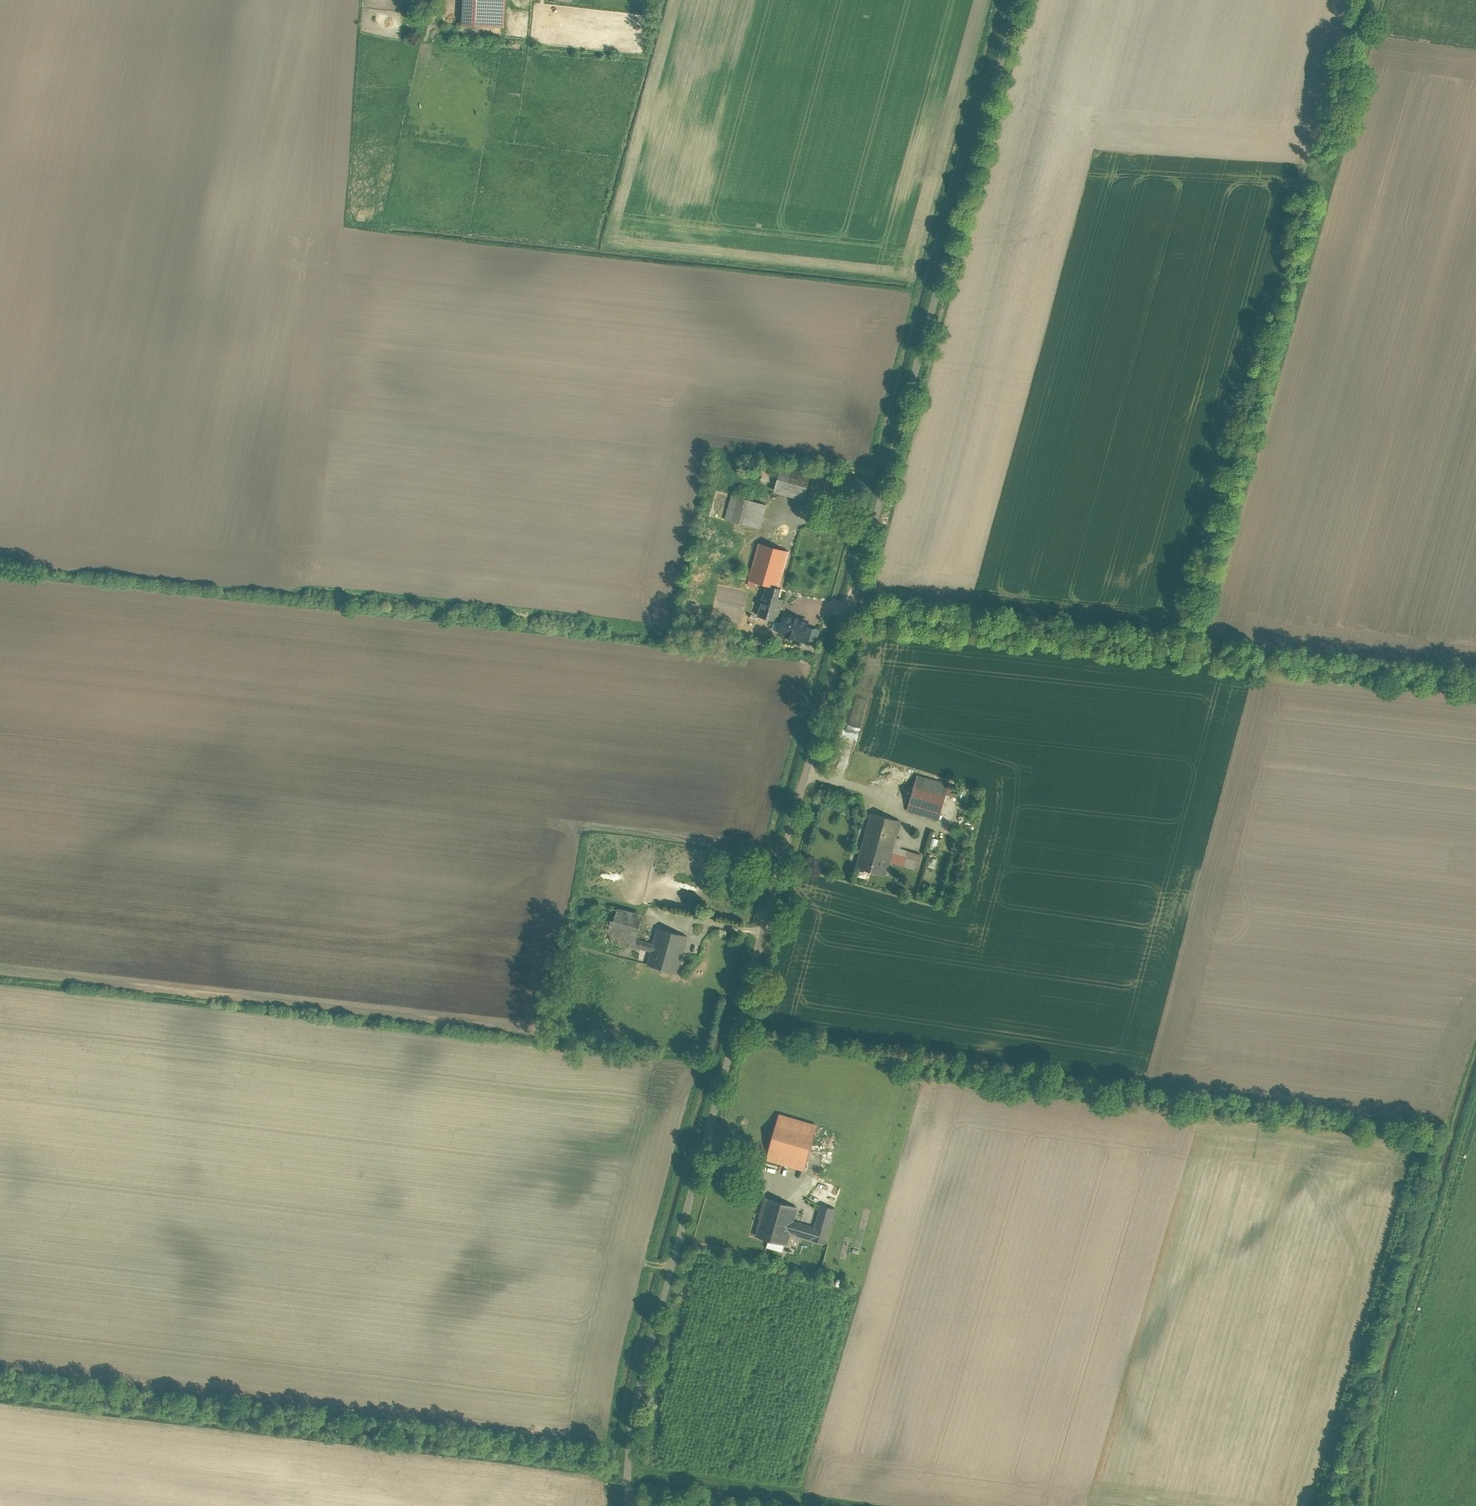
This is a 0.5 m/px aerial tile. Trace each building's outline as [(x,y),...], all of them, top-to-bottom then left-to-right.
[(462,26),(505,28),(506,0),(463,0),(462,26)] [(761,479),(777,483),(780,471),(764,467),(761,479)] [(812,475),(782,467),(780,471),(777,483),(775,490),(806,498),(812,475)] [(732,493),(725,518),(761,528),(768,503),(732,493)] [(768,583),(783,587),(793,550),(760,541),(750,578),(768,583)] [(768,583),(759,615),(780,620),(777,632),(804,640),(810,620),(782,612),(786,598),(780,597),(783,587),(768,583)] [(951,783),(919,774),(909,809),(940,818),(951,783)] [(872,812),(857,866),(888,874),(891,862),(920,869),(924,853),(901,847),(904,838),(898,837),(903,821),(872,812)] [(614,906),(605,941),(650,952),(647,963),(680,971),(689,936),(659,928),(656,941),(638,937),(644,913),(614,906)] [(819,1123),(781,1112),(768,1160),(806,1170),(819,1123)] [(767,1196),(756,1235),(788,1244),(792,1233),(827,1243),(837,1208),(820,1203),(814,1224),(796,1219),(800,1205),(767,1196)]
